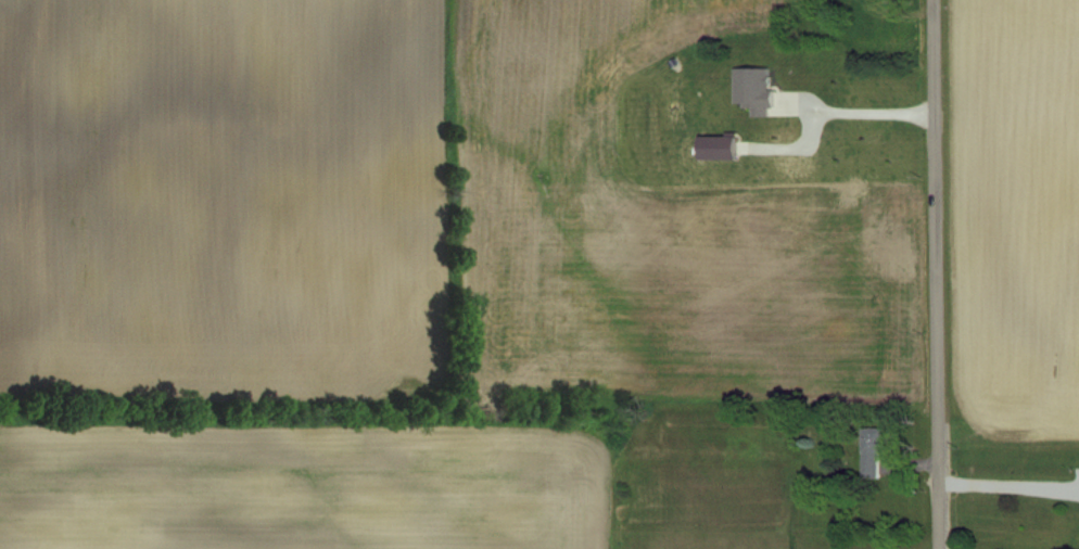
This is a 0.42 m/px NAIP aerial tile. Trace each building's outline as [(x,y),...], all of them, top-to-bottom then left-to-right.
[(862,478),(884,478),(884,427),(862,427),(862,478)]
